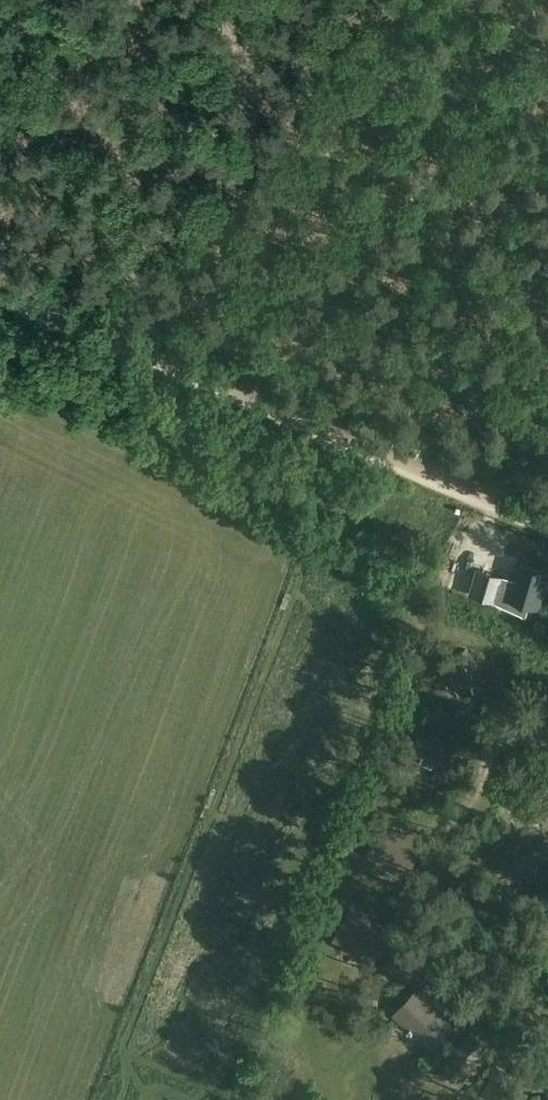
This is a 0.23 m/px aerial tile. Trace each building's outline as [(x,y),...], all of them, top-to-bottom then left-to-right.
[(540,608),(547,579),(547,573),(519,564),(509,599),(540,608)] [(462,573),(455,592),(494,606),(501,587),(476,577),(478,573),(465,568),(463,573),(462,573)] [(463,692),(463,693),(487,676),(486,675),(467,650),(468,649),(467,648),(443,665),(444,666),(445,666),(463,691),(463,692)] [(440,769),(442,770),(454,743),(453,742),(452,743),(424,730),(424,729),(423,729),(411,756),(412,756),(412,755),(441,768),(440,769)] [(410,869),(422,840),(381,824),(370,853),(380,857),(378,861),(396,868),(398,864),(410,869)] [(389,930),(350,910),(336,937),(347,942),(344,947),(362,955),(364,951),(375,957),(389,930)] [(429,1000),(417,989),(394,1012),(432,1048),(453,1027),(427,1002),(429,1000)] [(488,1045),(470,1031),(441,1070),(459,1083),(488,1045)] [(485,1083),(487,1084),(479,1099),(517,1099),(519,1095),(505,1087),(512,1074),(495,1064),(485,1083)]
